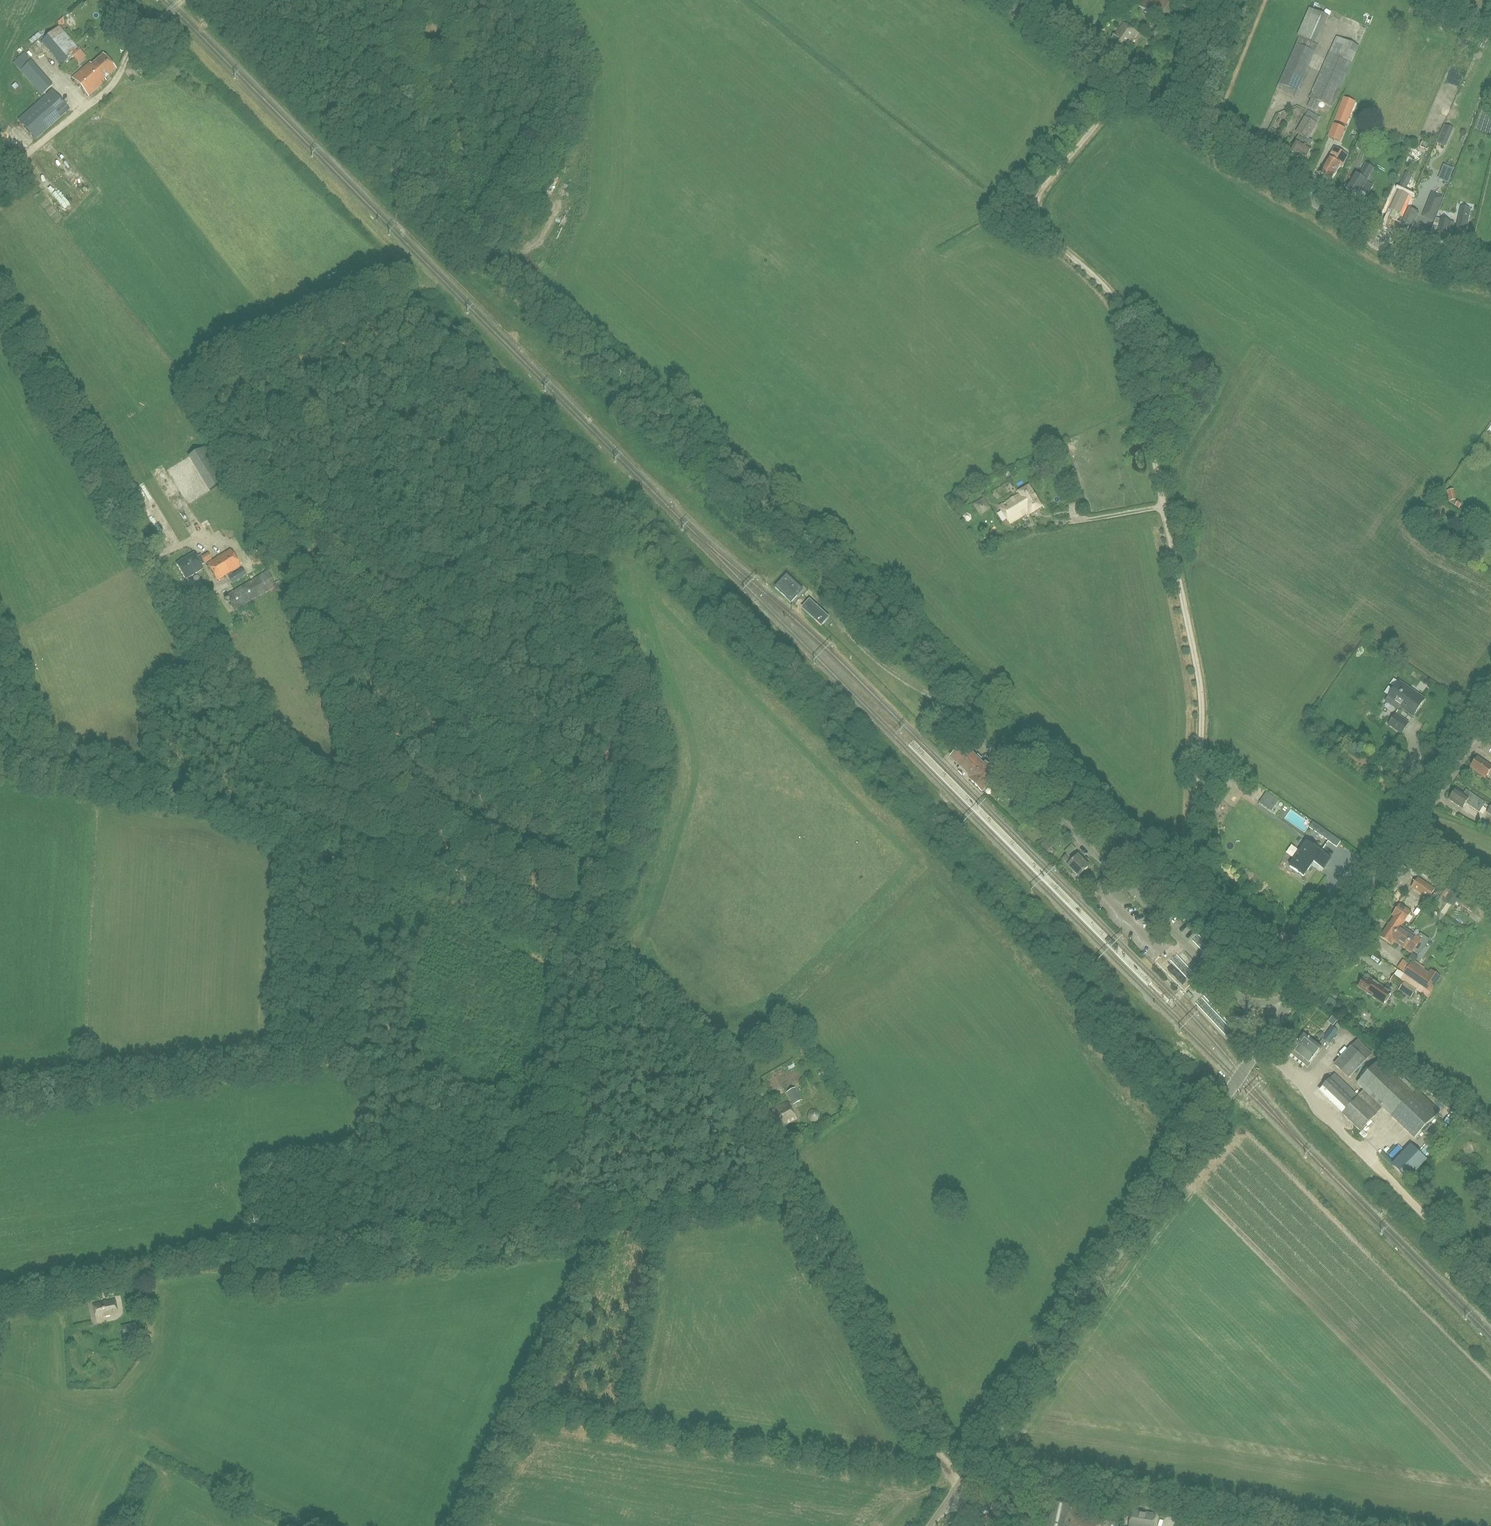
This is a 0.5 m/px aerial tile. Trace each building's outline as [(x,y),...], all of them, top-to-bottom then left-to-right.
[(1136,5),(1153,17),(1165,0),(1139,0),(1136,5)] [(1301,30),(1321,37),(1333,6),(1316,0),(1312,0),(1301,30)] [(1359,16),(1358,22),(1367,25),(1369,19),(1359,16)] [(1108,46),(1122,56),(1138,32),(1123,22),(1108,46)] [(59,26),(41,42),(62,67),(80,50),(59,26)] [(36,37),(44,31),(42,28),(34,34),(36,37)] [(1276,89),(1280,90),(1294,97),(1297,90),(1314,52),(1297,44),(1276,89)] [(1351,62),(1329,53),(1310,97),(1312,98),(1320,102),(1332,107),(1348,70),(1351,62)] [(104,79),(115,69),(103,55),(92,65),(90,63),(72,78),(88,96),(106,81),(104,79)] [(15,66),(19,71),(41,95),(53,85),(27,56),(15,66)] [(129,63),(131,68),(140,66),(138,60),(129,63)] [(69,109),(52,90),(52,89),(18,119),(35,139),(69,109)] [(1354,104),(1343,100),(1337,116),(1348,121),(1354,104)] [(1308,139),(1317,124),(1305,117),(1296,133),(1299,135),(1290,151),(1292,152),(1291,153),(1294,155),(1295,154),(1297,155),(1298,152),(1306,157),(1311,149),(1309,148),(1313,142),(1308,139)] [(1334,124),(1328,137),(1340,141),(1345,128),(1334,124)] [(1363,151),(1368,140),(1359,136),(1354,148),(1363,151)] [(1328,158),(1329,158),(1319,173),(1331,180),(1340,165),(1342,167),(1348,157),(1335,148),(1328,158)] [(74,157),(64,165),(74,179),(85,171),(74,157)] [(1453,177),(1457,164),(1445,160),(1441,173),(1453,177)] [(1366,163),(1358,176),(1355,174),(1346,189),(1358,196),(1361,191),(1367,195),(1373,186),(1366,182),(1367,182),(1366,181),(1374,169),(1366,163)] [(47,170),(38,180),(51,192),(60,182),(47,170)] [(1405,172),(1398,188),(1405,191),(1413,176),(1405,172)] [(1438,208),(1439,209),(1443,196),(1432,193),(1427,209),(1426,208),(1422,221),(1433,225),(1437,213),(1436,212),(1438,208)] [(1399,223),(1403,215),(1409,203),(1400,199),(1393,214),(1392,214),(1386,226),(1398,232),(1401,224),(1399,223)] [(1407,216),(1403,215),(1399,223),(1401,224),(1398,232),(1408,236),(1408,235),(1410,236),(1412,237),(1414,235),(1415,232),(1415,230),(1413,229),(1412,228),(1415,221),(1415,220),(1418,214),(1410,210),(1407,216)] [(1436,241),(1446,244),(1449,229),(1453,230),(1455,222),(1440,219),(1442,214),(1438,213),(1430,235),(1436,237),(1436,241)] [(1460,215),(1456,232),(1466,234),(1469,217),(1460,215)] [(225,481),(204,447),(189,456),(210,490),(225,481)] [(1047,456),(1031,464),(1035,471),(1051,462),(1047,456)] [(156,471),(160,480),(171,476),(168,467),(156,471)] [(991,483),(996,492),(1015,482),(1010,473),(991,483)] [(1456,483),(1449,485),(1452,494),(1459,492),(1456,483)] [(1019,492),(1020,494),(999,506),(1010,523),(1028,512),(1029,514),(1041,507),(1029,486),(1019,492)] [(982,493),(972,498),(978,509),(988,504),(982,493)] [(232,541),(239,552),(245,548),(239,537),(232,541)] [(230,549),(207,564),(217,580),(227,574),(231,572),(241,566),(230,549)] [(258,550),(252,552),(256,563),(261,561),(258,550)] [(194,553),(176,563),(185,579),(203,569),(201,565),(212,559),(208,553),(202,557),(201,555),(197,557),(194,553)] [(232,574),(231,572),(227,574),(232,583),(246,575),(242,569),(232,574)] [(268,571),(227,596),(235,610),(276,585),(268,571)] [(775,587),(775,588),(791,603),(803,590),(787,575),(775,587)] [(828,618),(810,601),(803,608),(821,625),(828,618)] [(1400,707),(1413,716),(1425,699),(1399,681),(1388,697),(1400,706),(1400,707)] [(1401,733),(1408,723),(1395,714),(1388,724),(1401,733)] [(985,763),(984,765),(963,744),(951,757),(960,767),(957,770),(963,776),(966,773),(971,778),(970,779),(982,792),(998,776),(985,763)] [(1478,758),(1470,768),(1485,779),(1490,772),(1490,773),(1490,767),(1478,758)] [(1449,800),(1462,809),(1466,803),(1479,813),(1485,804),(1466,790),(1464,794),(1456,789),(1449,800)] [(1280,814),(1305,831),(1308,825),(1288,812),(1293,805),(1272,791),(1266,800),(1283,810),(1280,814)] [(1332,835),(1321,828),(1313,822),(1309,828),(1318,833),(1328,841),(1332,835)] [(1331,859),(1307,842),(1290,867),(1303,877),(1311,866),(1309,864),(1312,861),(1324,869),(1331,859)] [(1079,877),(1089,867),(1078,855),(1073,860),(1067,855),(1062,859),(1068,865),(1079,877)] [(1417,877),(1410,887),(1427,900),(1434,890),(1417,877)] [(1411,912),(1400,905),(1392,916),(1394,917),(1403,923),(1411,912)] [(1420,934),(1418,938),(1401,926),(1403,923),(1394,917),(1380,937),(1392,945),(1394,941),(1412,954),(1414,950),(1420,954),(1430,940),(1420,934)] [(1369,937),(1367,944),(1375,947),(1378,940),(1369,937)] [(1422,972),(1411,964),(1410,965),(1403,960),(1398,968),(1405,973),(1404,974),(1431,992),(1441,977),(1434,973),(1431,978),(1425,979),(1420,975),(1422,972)] [(1431,992),(1404,974),(1400,979),(1394,975),(1390,980),(1397,985),(1400,988),(1398,991),(1410,999),(1416,990),(1428,999),(1432,993),(1431,992)] [(1358,987),(1383,1005),(1391,994),(1389,993),(1392,989),(1387,986),(1385,989),(1369,978),(1367,981),(1363,979),(1358,987)] [(1331,1023),(1320,1034),(1325,1040),(1336,1029),(1331,1023)] [(1279,1046),(1307,1067),(1321,1048),(1303,1034),(1298,1041),(1288,1034),(1279,1046)] [(1334,1065),(1349,1079),(1367,1060),(1352,1046),(1334,1065)] [(1334,1075),(1322,1087),(1345,1110),(1342,1114),(1360,1132),(1383,1108),(1390,1116),(1415,1139),(1440,1112),(1412,1085),(1408,1089),(1379,1062),(1358,1085),(1365,1091),(1358,1098),(1334,1075)] [(785,1085),(788,1092),(797,1088),(794,1081),(785,1085)] [(798,1092),(804,1100),(813,1095),(808,1087),(798,1092)] [(794,1091),(787,1095),(794,1106),(801,1102),(794,1091)] [(777,1129),(796,1119),(787,1102),(768,1113),(777,1129)] [(810,1103),(810,1115),(818,1116),(819,1104),(810,1103)] [(1368,1137),(1378,1126),(1373,1122),(1363,1133),(1368,1137)] [(1412,1145),(1394,1164),(1408,1178),(1426,1159),(1412,1145)] [(111,1315),(108,1301),(93,1305),(96,1318),(111,1315)] [(1114,1517),(1079,1511),(1080,1504),(1054,1500),(1044,1525),(1118,1525),(1119,1521),(1113,1520),(1114,1517)] [(1129,1525),(1154,1525),(1156,1515),(1132,1511),(1129,1525)]
